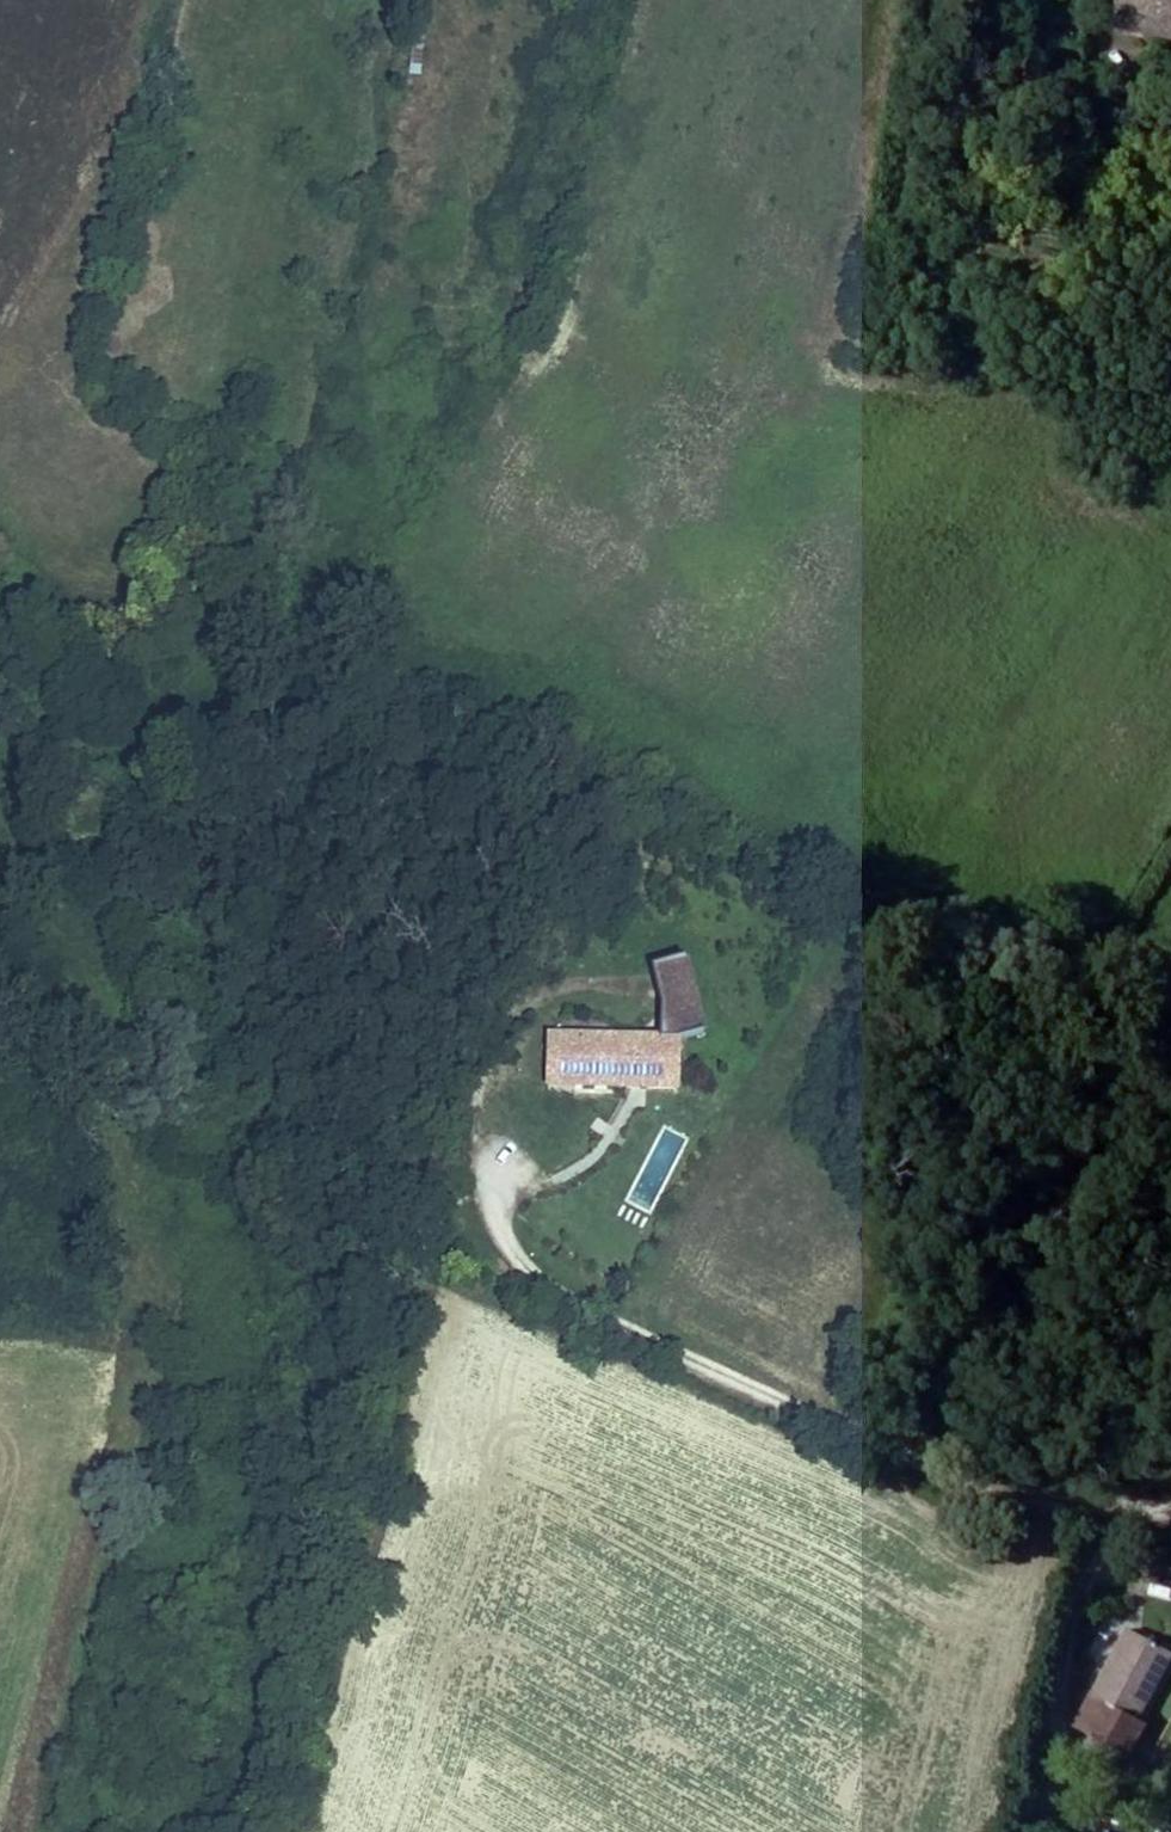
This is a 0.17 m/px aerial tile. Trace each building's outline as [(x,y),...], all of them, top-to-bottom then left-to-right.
[(1109,33),(1170,46),(1170,0),(1115,0),(1109,33)] [(572,1093),(578,1041),(550,1038),(543,1093),(572,1093)] [(677,1051),(578,1041),(572,1093),(671,1104),(677,1051)] [(1097,1699),(1108,1706),(1091,1736),(1137,1764),(1156,1732),(1145,1723),(1170,1676),(1170,1654),(1135,1633),(1097,1699)] [(1108,1706),(1097,1699),(1080,1731),(1091,1736),(1108,1706)]
